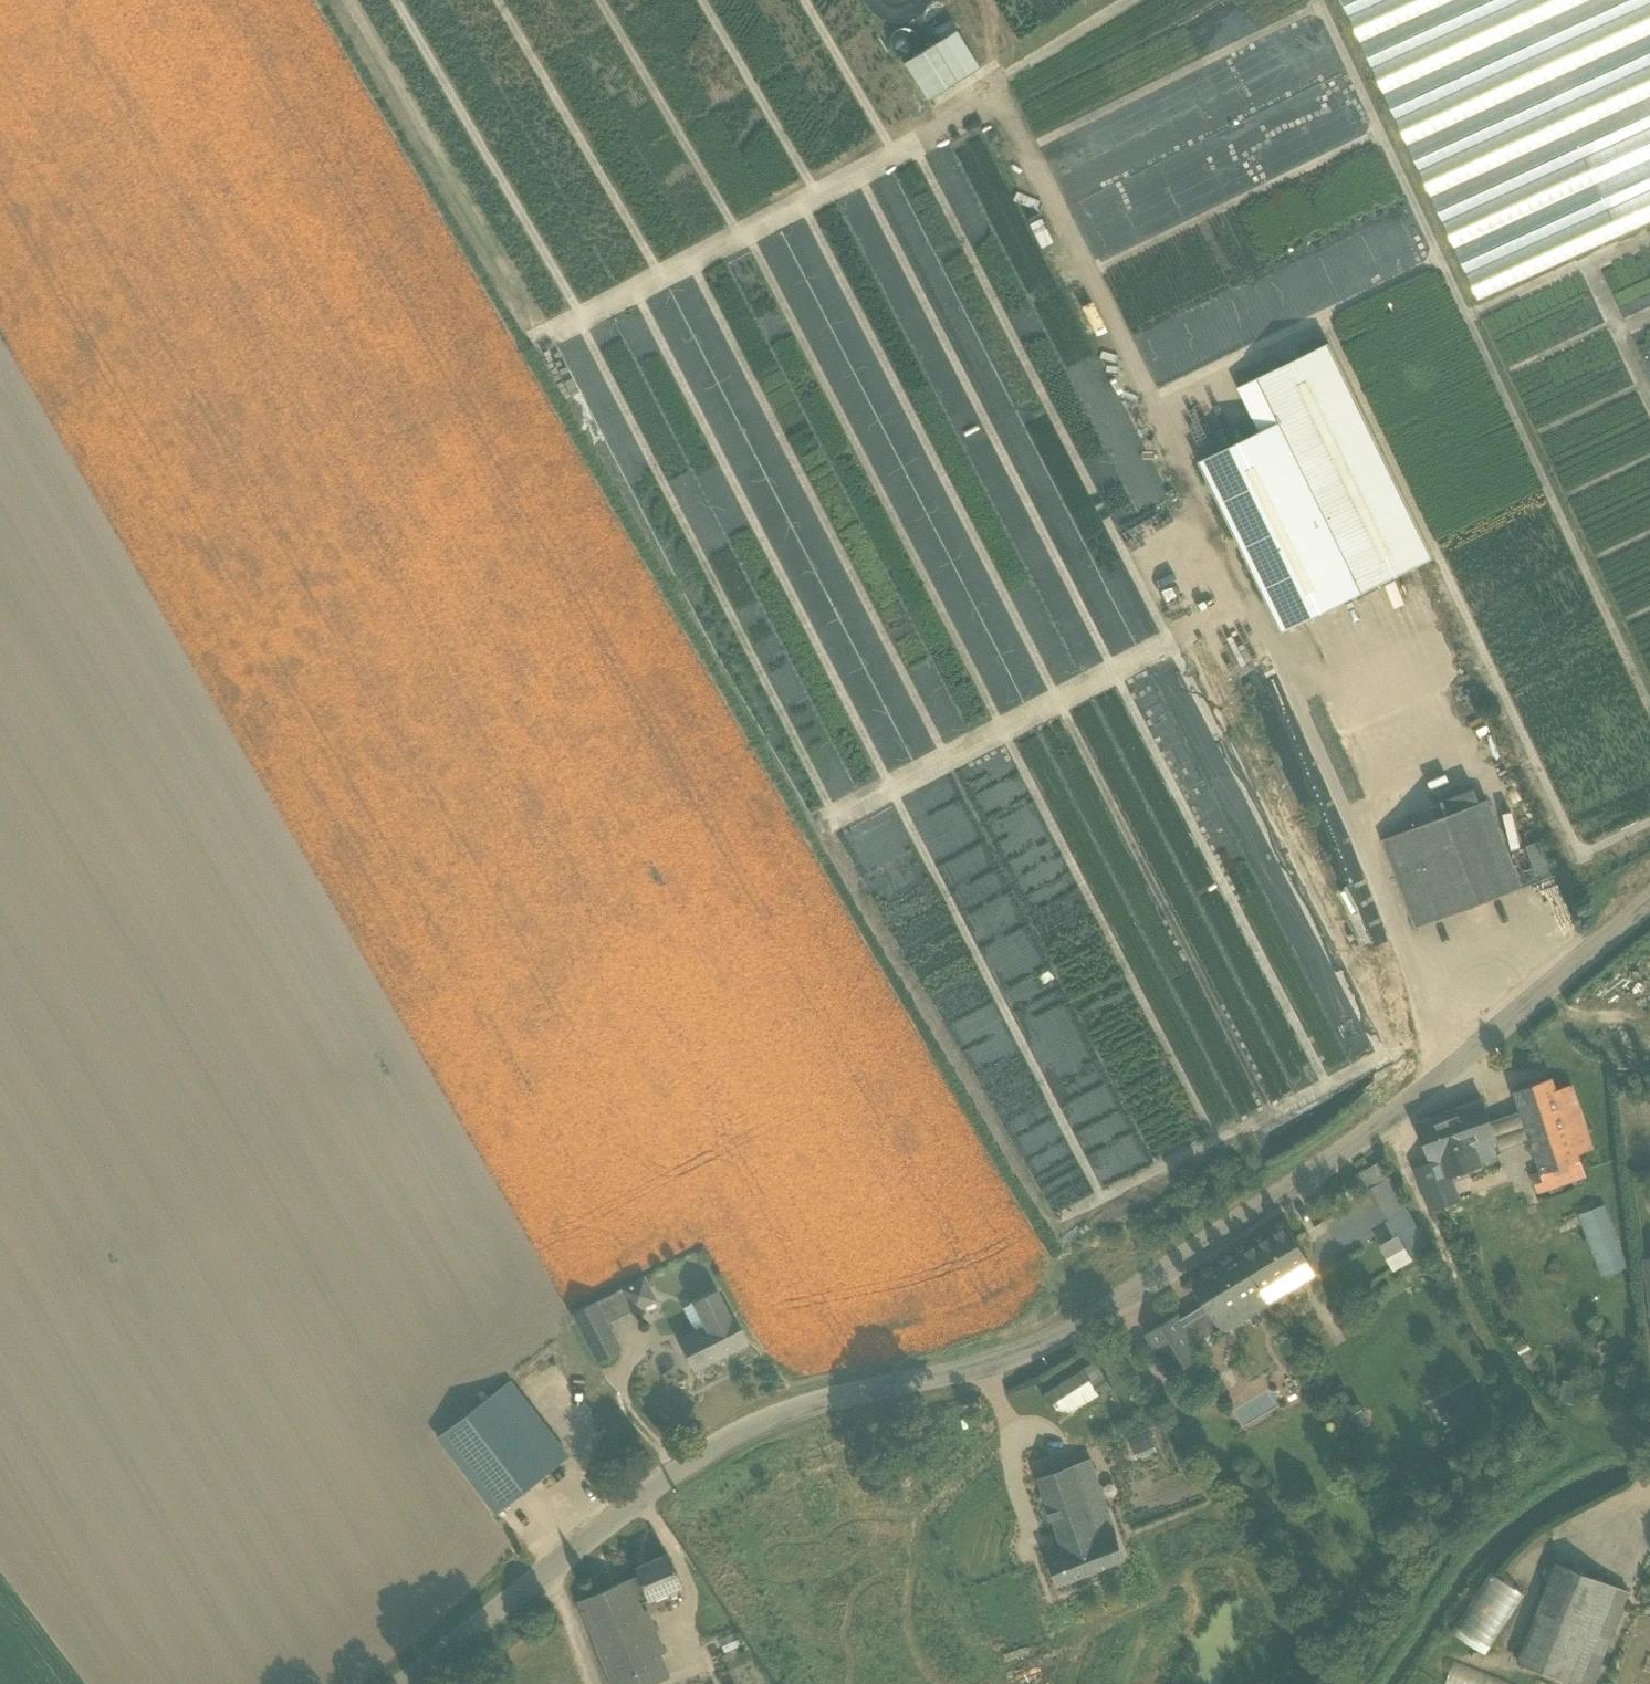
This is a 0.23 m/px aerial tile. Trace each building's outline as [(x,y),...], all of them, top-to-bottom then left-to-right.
[(866,5),(869,11),(873,16),(879,21),(885,24),(892,26),(899,26),(904,26),(912,23),(919,19),(923,15),(928,10),(931,5),(932,0),(864,0),(866,5)] [(1478,299),(1649,221),(1649,0),(1342,0),(1478,299)] [(956,29),(934,43),(903,62),(926,100),(957,80),(979,67),(956,29)] [(1329,343),(1239,387),(1260,430),(1197,461),(1281,632),(1434,558),(1329,343)] [(1521,887),(1488,799),(1384,839),(1418,927),(1521,887)] [(1526,846),(1537,875),(1549,871),(1539,842),(1526,846)] [(1352,1062),(1326,1008),(1300,1021),(1326,1075),(1352,1062)] [(1514,1091),(1540,1171),(1532,1174),(1538,1193),(1547,1190),(1586,1178),(1588,1177),(1586,1171),(1582,1161),(1605,1153),(1597,1128),(1590,1130),(1574,1083),(1557,1089),(1553,1078),(1514,1091)] [(1498,1140),(1483,1100),(1483,1099),(1417,1123),(1432,1162),(1442,1159),(1449,1177),(1484,1163),(1484,1161),(1499,1155),(1493,1141),(1498,1140)] [(1578,1215),(1598,1268),(1602,1277),(1629,1266),(1605,1204),(1578,1215)] [(1409,1210),(1390,1221),(1409,1257),(1428,1245),(1409,1210)] [(1269,1306),(1319,1276),(1288,1225),(1240,1255),(1269,1306)] [(1223,1334),(1269,1306),(1240,1255),(1193,1284),(1205,1304),(1180,1319),(1178,1314),(1146,1334),(1172,1376),(1205,1356),(1186,1325),(1209,1311),(1223,1334)] [(620,1287),(621,1289),(632,1312),(655,1300),(643,1276),(620,1287)] [(691,1303),(703,1326),(678,1339),(694,1370),(747,1343),(732,1312),(728,1314),(716,1289),(691,1303)] [(619,1350),(607,1324),(595,1300),(569,1313),(593,1362),(619,1350)] [(1100,1361),(1044,1388),(1058,1416),(1113,1389),(1100,1361)] [(549,1471),(490,1396),(437,1436),(496,1512),(549,1471)] [(1372,1424),(1361,1409),(1347,1418),(1357,1433),(1372,1424)] [(1151,1437),(1132,1445),(1137,1458),(1157,1450),(1151,1437)] [(1059,1586),(1129,1558),(1091,1458),(1039,1478),(1066,1550),(1047,1556),(1059,1586)] [(681,1587),(667,1554),(633,1568),(637,1575),(577,1601),(613,1683),(651,1683),(671,1676),(662,1654),(667,1652),(648,1609),(643,1610),(641,1603),(681,1587)] [(1575,1683),(1593,1683),(1629,1591),(1557,1563),(1518,1662),(1575,1683)] [(1452,1632),(1486,1654),(1526,1594),(1492,1571),(1452,1632)] [(1447,1683),(1518,1683),(1456,1661),(1447,1683)]
